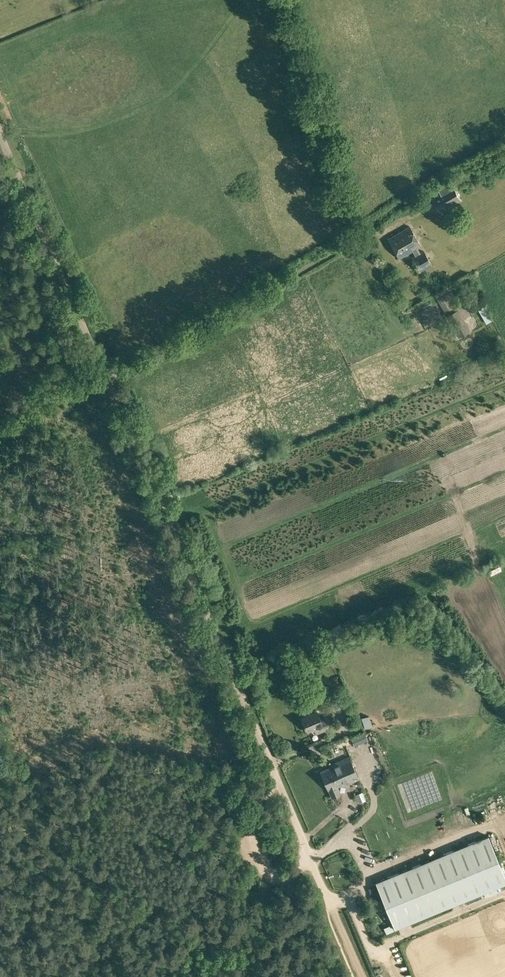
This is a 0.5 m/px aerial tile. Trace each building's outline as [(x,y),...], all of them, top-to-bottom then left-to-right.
[(443,214),(450,210),(449,207),(461,201),(450,181),(437,188),(440,193),(432,198),(440,212),(441,212),(443,214)] [(420,252),(417,247),(421,245),(410,226),(388,238),(399,257),(413,249),(416,255),(412,257),(420,270),(431,263),(424,250),(420,252)] [(465,286),(470,295),(476,291),(471,283),(465,286)] [(458,303),(449,286),(434,295),(446,315),(445,316),(458,337),(470,330),(465,320),(471,317),(462,301),(458,303)] [(486,323),(491,320),(483,306),(477,309),(486,323)] [(433,316),(431,324),(438,326),(441,318),(433,316)] [(354,646),(342,650),(345,658),(357,654),(354,646)] [(320,718),(317,709),(301,716),(307,730),(317,726),(319,731),(332,726),(327,715),(320,718)] [(358,736),(351,739),(354,746),(361,743),(358,736)] [(343,785),(358,779),(348,755),(331,762),(332,765),(321,769),(331,796),(340,792),(338,785),(342,783),(343,785)] [(358,803),(365,800),(362,792),(355,795),(358,803)] [(504,883),(504,877),(488,835),(376,881),(395,928),(504,883)]
